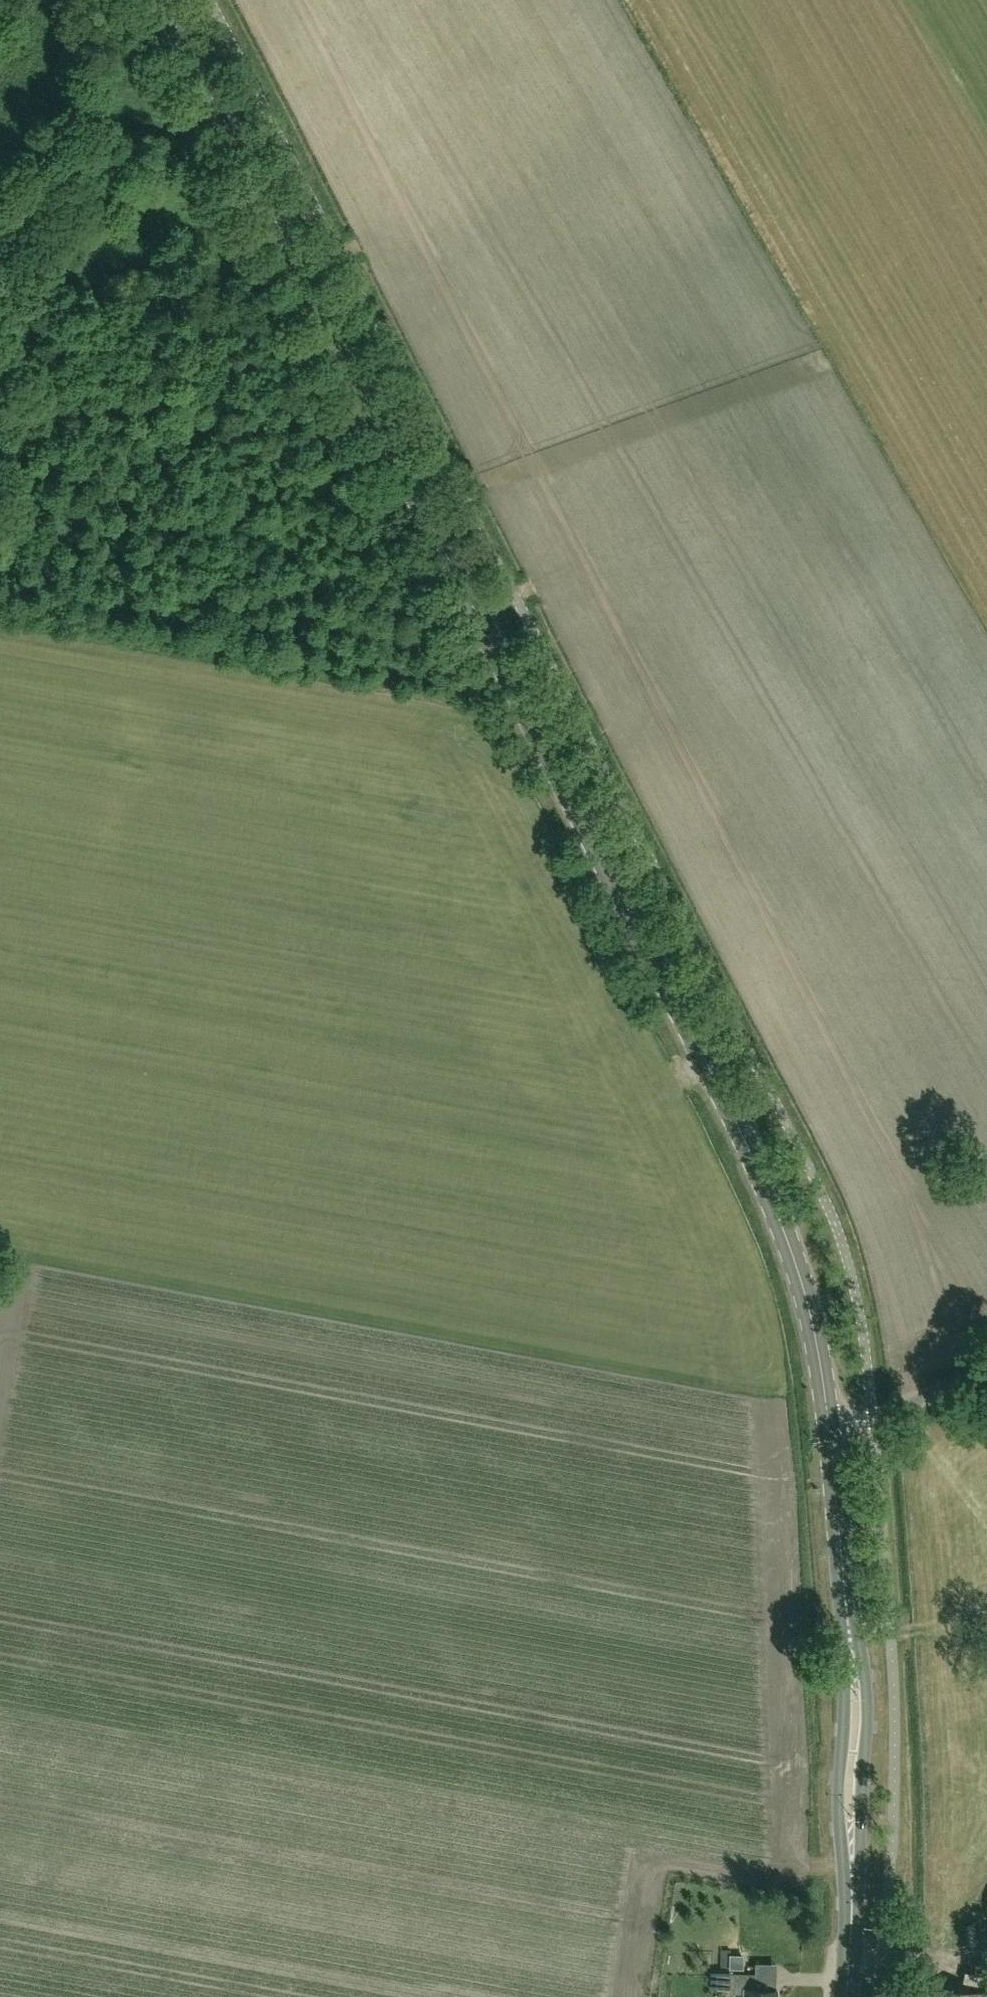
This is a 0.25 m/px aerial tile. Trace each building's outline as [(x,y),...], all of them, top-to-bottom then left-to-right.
[(776,1990),(755,1990),(755,1975),(731,1974),(731,1993),(744,1993),(744,1996),(776,1996),(776,1990)]
